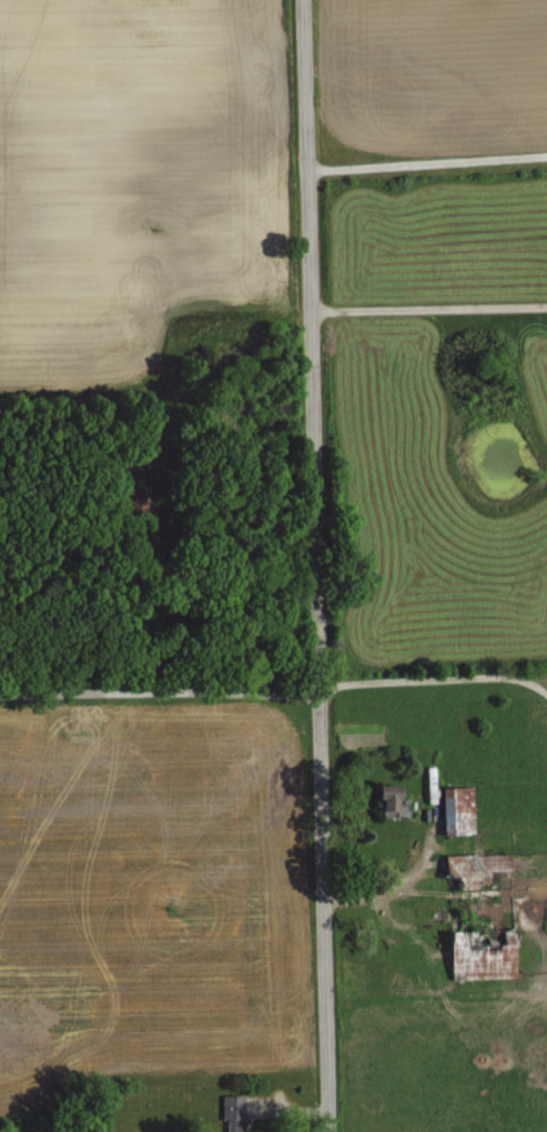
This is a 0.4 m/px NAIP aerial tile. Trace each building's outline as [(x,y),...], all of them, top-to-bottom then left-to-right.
[(474,832),(473,785),(442,786),(444,833),(474,832)] [(511,869),(510,851),(446,853),(447,876),(459,876),(459,886),(489,885),(489,869),(511,869)] [(516,976),(515,927),(504,928),(504,944),(467,945),(466,929),(451,930),(453,978),(516,976)] [(222,1094),(222,1119),(226,1119),(226,1131),(244,1131),(244,1094),(222,1094)]
